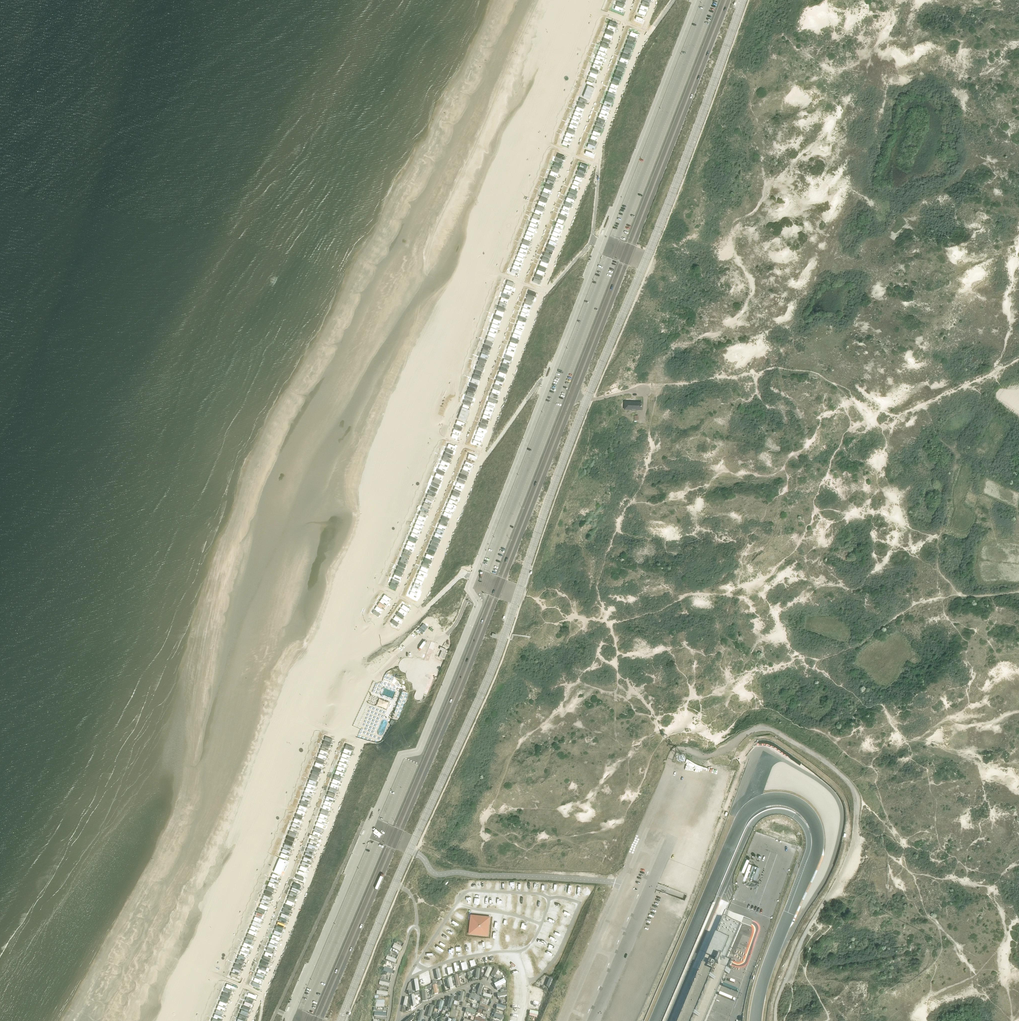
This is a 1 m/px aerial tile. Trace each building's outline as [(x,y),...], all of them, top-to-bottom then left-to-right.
[(640,14),(645,16),(647,7),(646,7),(647,2),(649,3),(650,0),(644,0),(640,14)] [(614,9),(621,12),(625,4),(618,1),(614,9)] [(608,24),(600,49),(607,52),(614,26),(608,24)] [(628,31),(602,114),(608,115),(616,89),(616,90),(618,85),(620,86),(636,34),(628,31)] [(589,75),(595,77),(602,61),(596,59),(589,75)] [(583,96),(590,99),(595,87),(588,84),(583,96)] [(567,141),(572,143),(585,99),(578,97),(564,144),(566,145),(567,141)] [(581,163),(574,180),(581,182),(588,165),(581,163)] [(573,199),(574,199),(579,186),(571,184),(558,222),(565,224),(573,199)] [(543,191),(540,200),(547,202),(551,190),(545,187),(543,191)] [(552,255),(555,246),(548,243),(542,260),(548,262),(550,258),(551,254),(552,255)] [(521,248),(517,260),(516,260),(515,264),(522,266),(527,250),(521,248)] [(539,265),(533,282),(540,284),(546,268),(539,265)] [(523,307),(530,310),(536,294),(529,291),(523,307)] [(485,367),(486,363),(491,347),(484,345),(479,362),(478,365),(485,367)] [(468,401),(472,402),(483,368),(476,365),(464,403),(467,404),(468,401)] [(459,420),(468,422),(470,410),(462,408),(459,420)] [(426,493),(393,583),(398,585),(401,577),(402,577),(416,539),(419,541),(453,447),(447,445),(433,483),(431,482),(429,486),(428,486),(427,489),(426,488),(424,493),(426,493)] [(366,688),(360,709),(373,713),(379,692),(366,688)] [(410,694),(404,691),(393,720),(399,722),(410,694)] [(357,719),(376,725),(378,720),(359,714),(357,719)] [(356,731),(358,726),(346,722),(344,727),(356,731)] [(330,746),(332,739),(325,736),(323,744),(330,746)] [(346,744),(344,752),(348,754),(349,750),(352,751),(353,746),(346,744)] [(316,777),(319,777),(326,752),(319,750),(311,779),(315,780),(316,777)] [(692,772),(694,768),(684,764),(682,769),(692,772)] [(331,787),(324,804),(330,807),(337,790),(331,787)] [(322,810),(318,821),(324,824),(329,812),(322,810)] [(772,922),(796,839),(772,832),(786,831),(775,827),(779,827),(780,825),(774,825),(774,824),(773,824),(773,822),(775,822),(775,821),(775,818),(772,819),(771,818),(770,820),(767,820),(767,822),(771,822),(772,822),(772,824),(770,829),(770,831),(757,827),(733,909),(735,909),(732,920),(762,929),(764,920),(772,922)] [(857,836),(851,861),(856,862),(862,837),(857,836)] [(280,856),(287,858),(289,853),(286,853),(288,847),(284,846),(280,856)] [(281,874),(286,860),(280,858),(275,871),(281,874)] [(470,914),(468,934),(488,936),(490,916),(470,914)] [(277,925),(272,937),(278,940),(279,936),(283,928),(277,925)] [(728,930),(724,928),(720,941),(724,943),(728,930)] [(547,949),(544,954),(552,959),(555,954),(547,949)] [(539,951),(534,952),(538,967),(543,966),(539,951)] [(728,966),(720,963),(717,961),(718,960),(718,959),(718,958),(718,957),(717,956),(717,955),(716,955),(716,954),(715,954),(715,953),(714,953),(713,953),(712,953),(711,953),(710,953),(709,953),(708,954),(707,955),(707,956),(706,956),(703,963),(679,1020),(705,1020),(728,966)] [(237,959),(233,971),(239,974),(244,958),(239,957),(239,958),(242,959),(242,961),(237,959)] [(260,979),(262,979),(269,962),(262,960),(252,985),(258,987),(260,983),(259,983),(260,979)] [(718,1003),(731,1008),(746,969),(734,964),(718,1003)] [(484,975),(488,977),(492,968),(488,966),(484,975)] [(501,988),(499,985),(506,983),(505,979),(494,983),(497,989),(501,988)] [(212,1020),(220,1020),(232,989),(233,990),(234,986),(227,983),(212,1020)] [(237,1020),(246,1020),(253,999),(253,998),(254,994),(248,992),(247,996),(246,995),(237,1020)] [(723,1020),(727,1020),(730,1014),(718,1008),(714,1017),(723,1020)]
